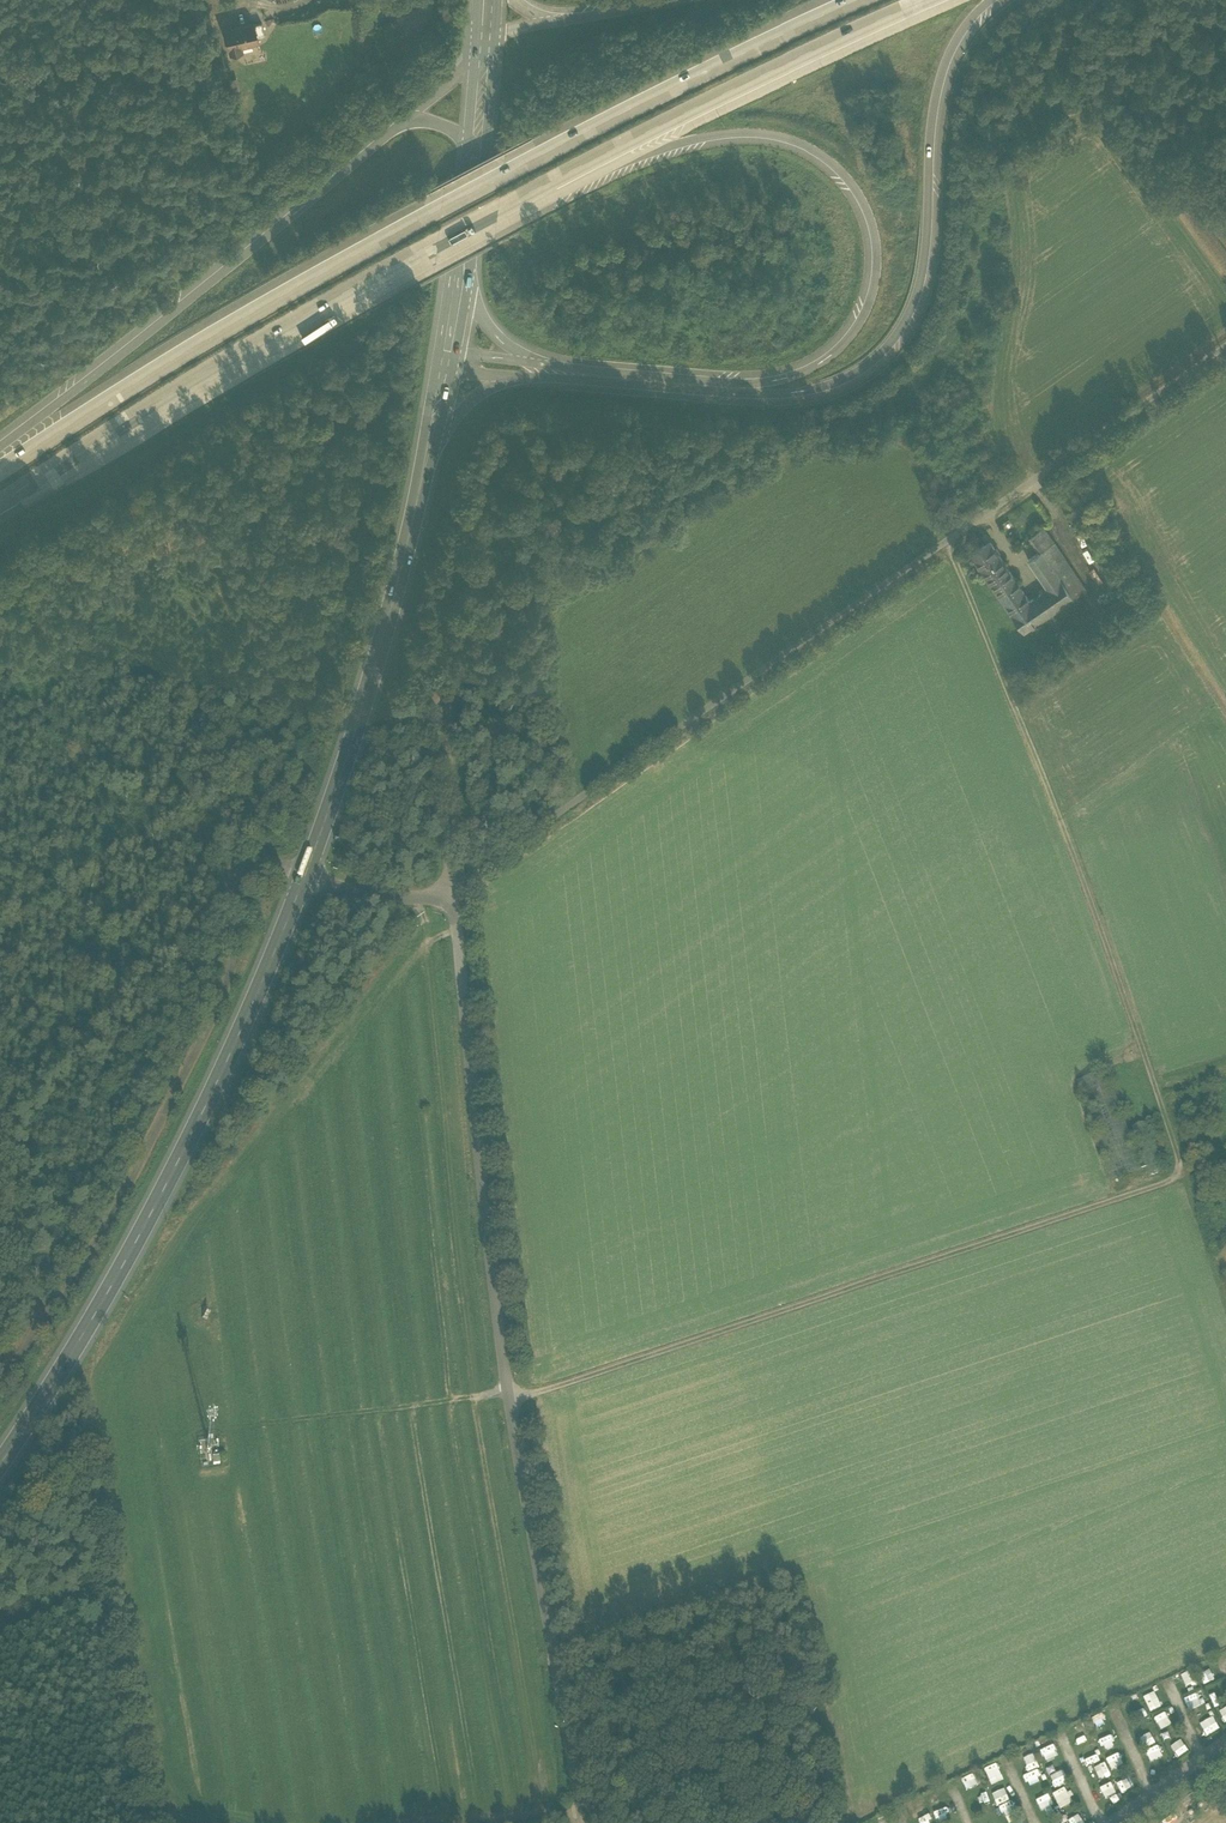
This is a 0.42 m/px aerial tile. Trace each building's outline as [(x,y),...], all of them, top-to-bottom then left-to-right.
[(253,23),(230,30),(225,31),(231,55),(242,52),(240,44),(252,41),(252,42),(258,40),(257,36),(265,34),(261,22),(254,24),(253,23)] [(236,78),(227,80),(231,96),(240,94),(236,78)] [(1054,542),(1044,527),(1031,536),(1041,550),(1042,550),(1054,542)] [(989,541),(971,554),(982,570),(1000,557),(989,541)] [(1065,558),(1054,542),(1042,550),(1053,566),(1065,558)] [(1053,566),(1042,550),(1041,550),(1028,560),(1048,588),(1042,592),(1055,611),(1074,598),(1053,566)] [(1030,601),(1000,557),(982,570),(1011,613),(1030,601)] [(1086,589),(1065,558),(1053,566),(1074,598),(1086,589)] [(1030,601),(1011,613),(1024,632),(1055,611),(1042,592),(1030,601)] [(1209,1700),(1207,1695),(1223,1688),(1221,1682),(1197,1692),(1202,1703),(1209,1700)] [(1154,1689),(1141,1696),(1148,1708),(1161,1701),(1154,1689)] [(1190,1710),(1202,1704),(1196,1693),(1185,1698),(1190,1710)] [(1137,1698),(1126,1704),(1129,1709),(1140,1703),(1137,1698)] [(1215,1708),(1221,1721),(1225,1719),(1225,1703),(1215,1708)] [(1205,1735),(1219,1729),(1214,1716),(1200,1721),(1205,1735)] [(1090,1722),(1095,1733),(1105,1728),(1099,1717),(1090,1722)] [(1098,1740),(1103,1751),(1114,1745),(1109,1735),(1098,1740)] [(1086,1750),(1091,1762),(1102,1758),(1097,1746),(1086,1750)] [(1107,1764),(1119,1760),(1117,1754),(1105,1758),(1107,1764)] [(1163,1754),(1152,1760),(1158,1770),(1169,1764),(1163,1754)] [(1021,1766),(1024,1772),(1036,1767),(1034,1761),(1021,1766)] [(1045,1767),(1046,1773),(1057,1769),(1055,1764),(1045,1767)] [(986,1782),(996,1777),(991,1766),(981,1771),(986,1782)] [(1031,1786),(1043,1781),(1037,1769),(1026,1774),(1031,1786)] [(1093,1775),(1098,1786),(1110,1780),(1105,1769),(1093,1775)] [(962,1778),(967,1789),(975,1785),(970,1774),(962,1778)] [(1122,1791),(1133,1784),(1127,1774),(1116,1781),(1122,1791)] [(1098,1799),(1113,1789),(1110,1783),(1094,1793),(1098,1799)] [(997,1804),(1009,1799),(1003,1787),(991,1793),(997,1804)] [(930,1811),(948,1803),(944,1794),(926,1802),(930,1811)] [(976,1799),(979,1809),(991,1806),(989,1795),(976,1799)] [(1044,1795),(1036,1800),(1043,1809),(1050,1804),(1044,1795)] [(937,1822),(950,1822),(945,1812),(934,1817),(937,1822)] [(983,1822),(993,1822),(988,1813),(980,1818),(983,1822)]
